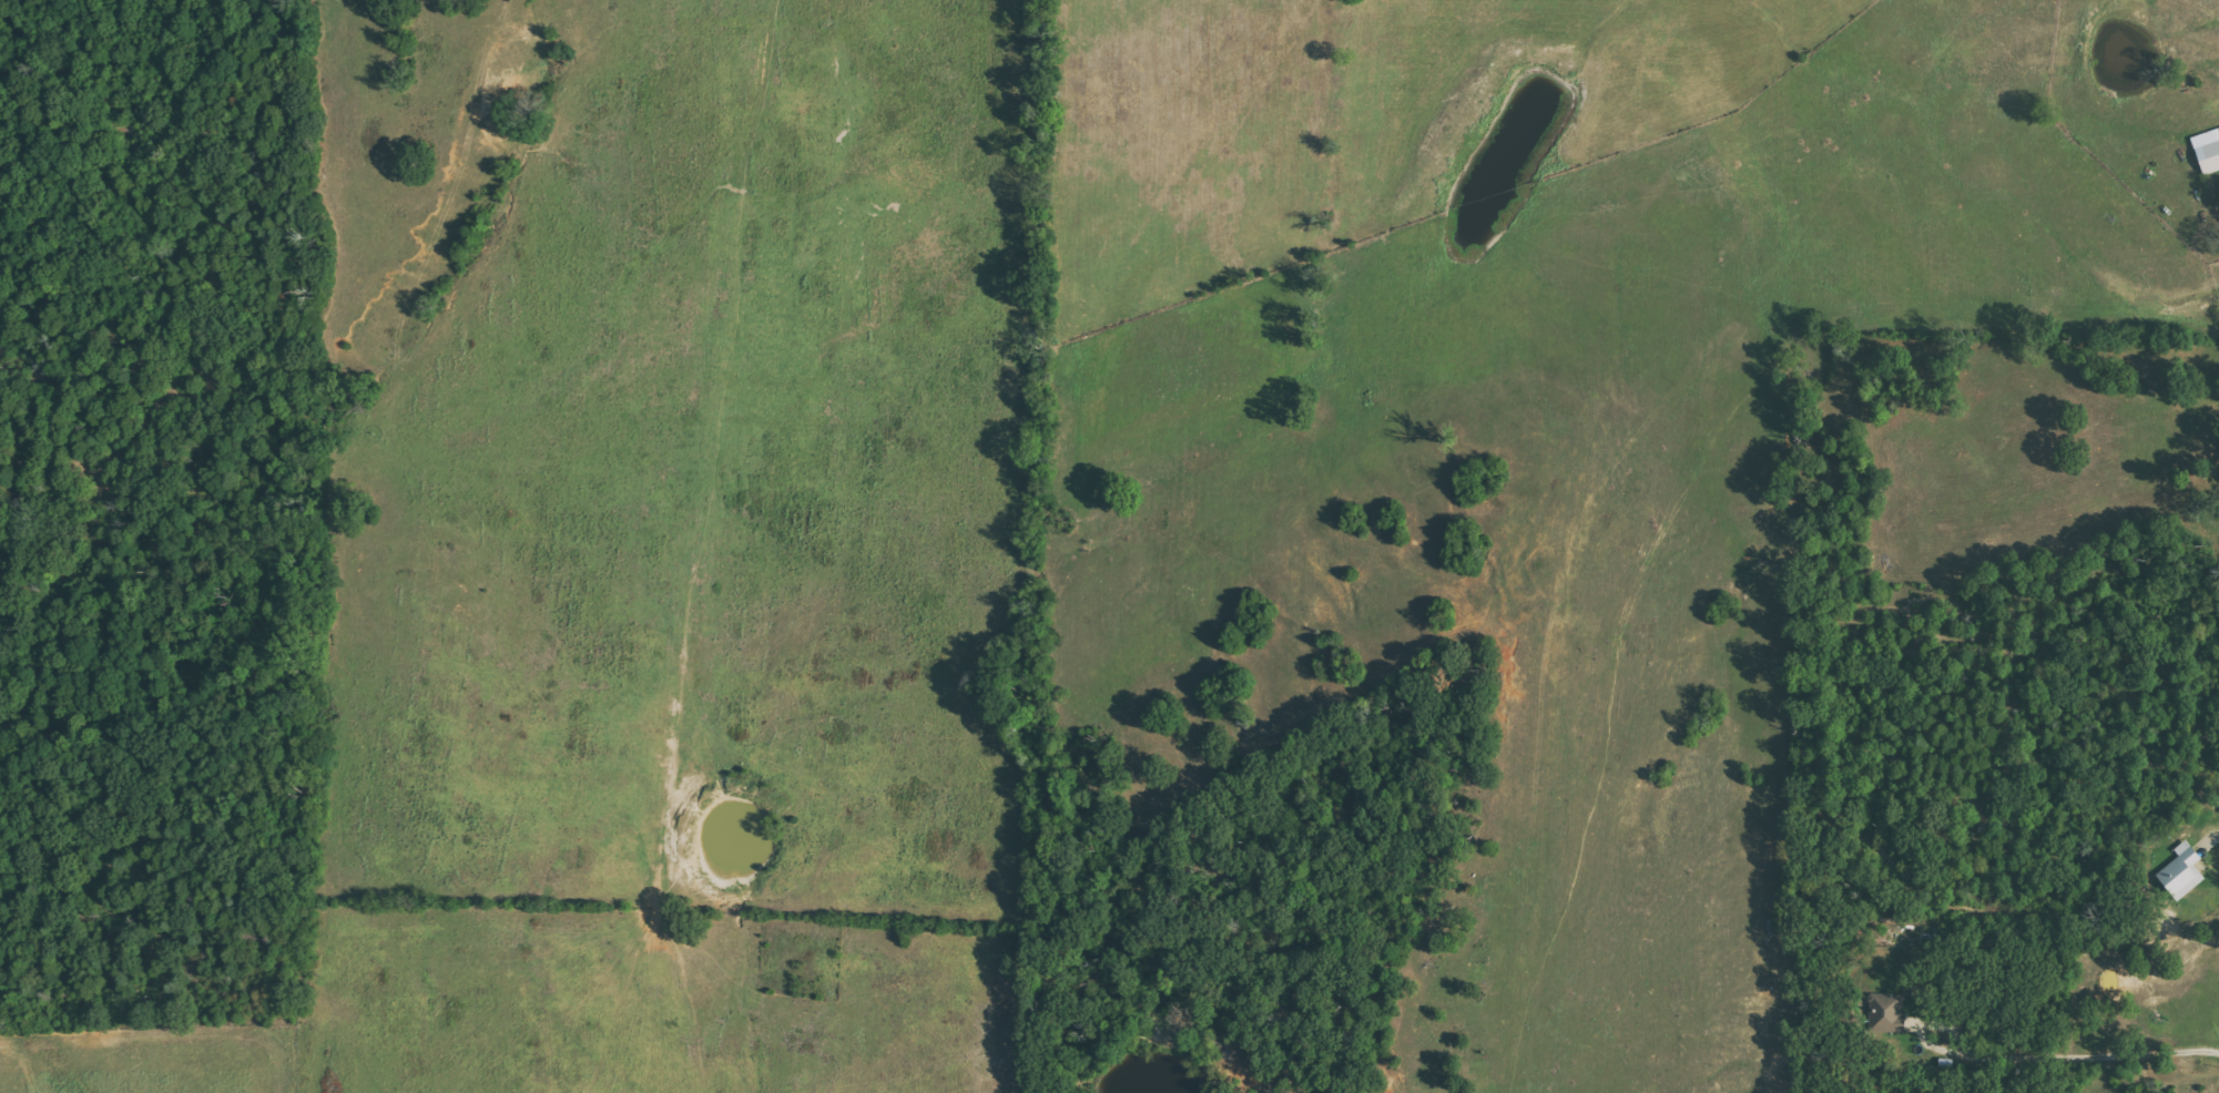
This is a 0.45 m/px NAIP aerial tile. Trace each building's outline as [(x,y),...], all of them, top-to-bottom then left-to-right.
[(2203,174),(2218,169),(2218,128),(2192,136),(2203,174)] [(2177,901),(2205,878),(2194,864),(2202,858),(2186,839),(2173,849),(2178,856),(2155,875),(2177,901)] [(1904,1032),(1905,994),(1871,993),(1870,1030),(1904,1032)]
